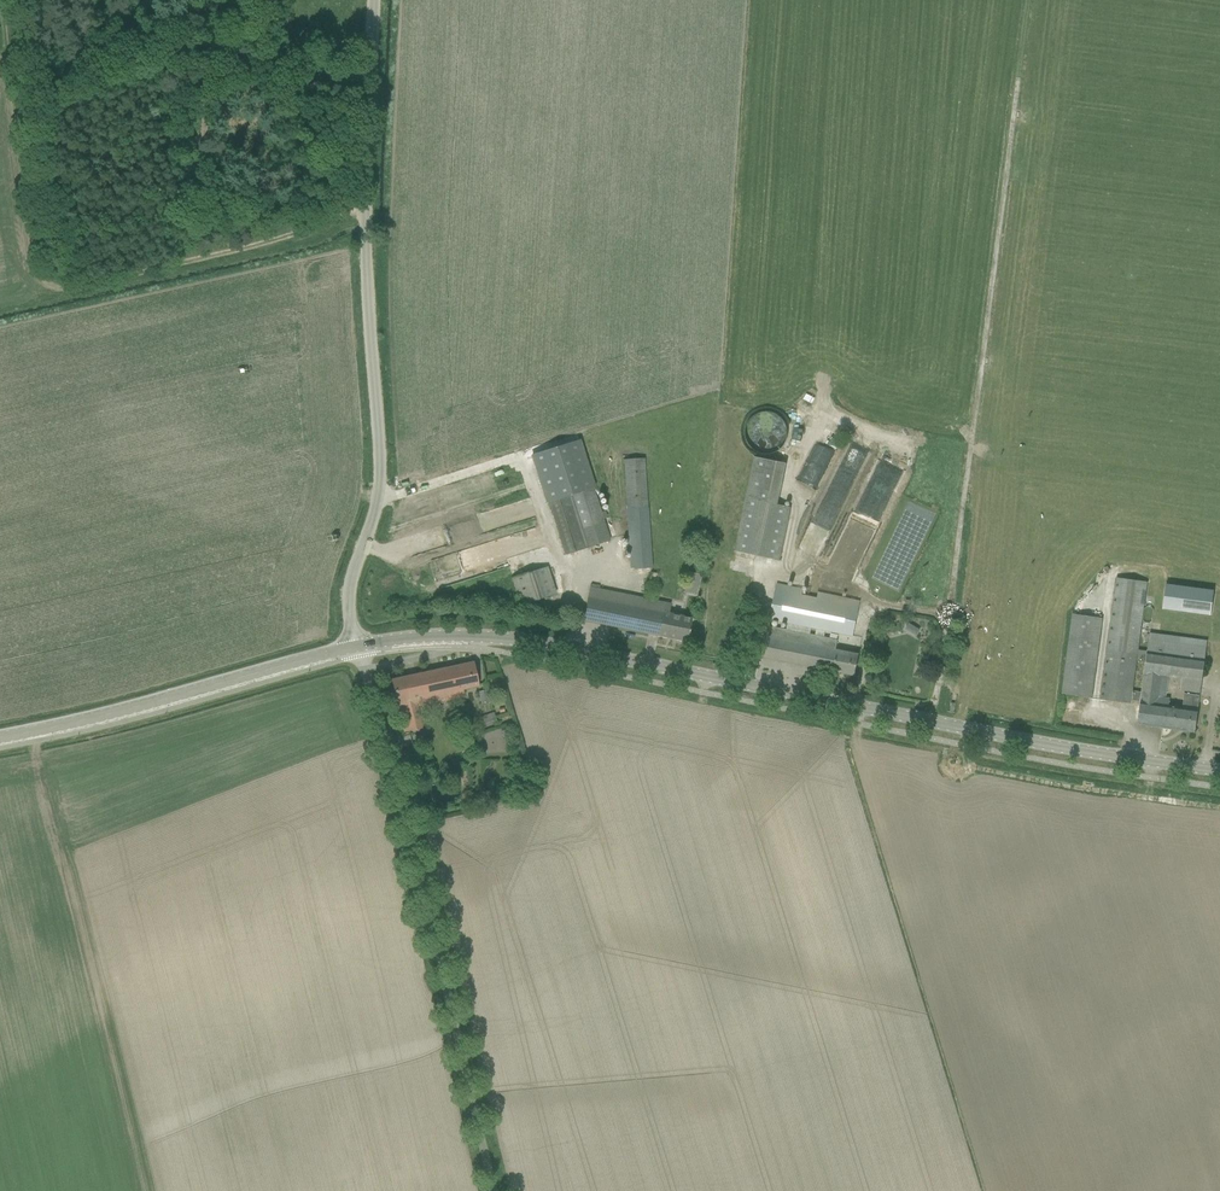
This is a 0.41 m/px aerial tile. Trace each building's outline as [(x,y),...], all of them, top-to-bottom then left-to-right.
[(754,447),(785,445),(783,412),(753,414),(754,447)] [(821,435),(813,453),(829,461),(837,443),(821,435)] [(608,542),(590,490),(591,489),(575,442),(529,457),(545,504),(546,504),(564,557),(608,542)] [(652,567),(646,457),(624,458),(630,568),(652,567)] [(792,507),(778,504),(746,497),(734,550),(781,560),(792,507)] [(513,578),(522,605),(556,594),(547,566),(513,578)] [(1150,580),(1162,580),(1162,568),(1150,568),(1150,580)] [(685,586),(698,589),(701,575),(688,572),(685,586)] [(1118,578),(1101,699),(1131,703),(1131,700),(1141,701),(1138,724),(1195,732),(1199,708),(1201,697),(1185,694),(1183,706),(1170,704),(1171,700),(1163,699),(1164,694),(1160,694),(1163,676),(1183,679),(1181,691),(1200,694),(1207,646),(1150,638),(1148,651),(1139,649),(1148,581),(1118,578)] [(778,583),(776,589),(770,620),(788,623),(811,628),(816,629),(825,631),(853,637),(860,600),(819,592),(818,598),(802,594),(803,589),(778,583)] [(1163,608),(1212,615),(1215,589),(1167,583),(1163,608)] [(584,620),(607,625),(687,641),(693,617),(668,612),(670,603),(590,586),(584,620)] [(1092,698),(1093,686),(1103,618),(1074,614),(1062,694),(1092,698)] [(810,634),(811,628),(788,623),(787,630),(768,626),(762,656),(855,676),(858,654),(836,650),(838,640),(837,640),(838,635),(831,633),(830,638),(824,637),(825,631),(816,629),(815,635),(810,634)] [(427,704),(444,701),(465,696),(464,689),(479,686),(474,662),(392,680),(398,710),(399,710),(404,732),(423,728),(418,706),(427,704)] [(490,703),(488,690),(478,692),(480,705),(490,703)] [(493,712),(479,718),(483,729),(497,723),(493,712)] [(462,736),(471,733),(467,719),(457,722),(462,736)]
